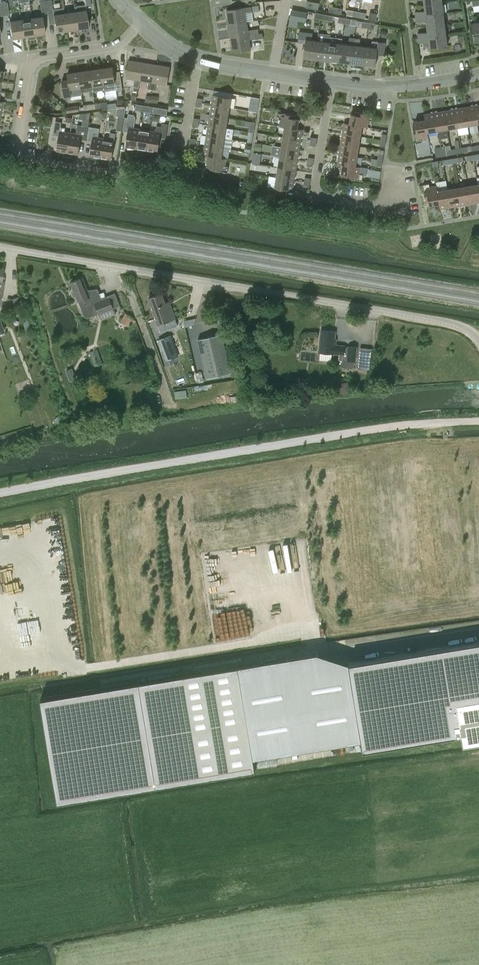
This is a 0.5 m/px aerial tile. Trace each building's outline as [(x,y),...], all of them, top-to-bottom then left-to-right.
[(45,0),(39,0),(39,1),(40,1),(41,14),(47,13),(45,0)] [(74,6),(78,29),(88,27),(85,7),(91,6),(90,0),(84,0),(84,4),(74,6)] [(305,7),(318,9),(319,3),(306,1),(305,7)] [(415,12),(416,16),(444,13),(442,2),(425,5),(425,10),(415,12)] [(78,29),(74,6),(74,11),(64,13),(67,30),(78,29)] [(67,30),(64,13),(63,7),(53,9),(53,12),(47,13),(49,23),(54,22),(56,32),(67,30)] [(229,24),(246,22),(245,12),(252,11),(251,7),(227,10),(229,24)] [(307,12),(290,9),(289,17),(290,18),(298,19),(305,21),(307,12)] [(427,26),(445,24),(444,13),(416,16),(416,21),(426,20),(427,26)] [(31,17),(34,35),(45,34),(42,16),(31,17)] [(20,19),(23,37),(34,35),(31,17),(20,19)] [(12,38),(23,37),(20,19),(9,21),(12,38)] [(229,24),(231,38),(259,34),(258,29),(247,30),(246,22),(229,24)] [(471,24),(474,41),(478,40),(478,22),(471,24)] [(418,32),(418,38),(446,34),(445,24),(427,26),(428,31),(418,32)] [(316,59),(318,41),(311,40),(312,33),(299,32),(298,42),(305,43),(303,57),(316,59)] [(262,33),(259,34),(231,38),(233,52),(250,49),(249,40),(263,38),(262,33)] [(446,34),(418,38),(419,43),(429,42),(430,48),(448,46),(446,34)] [(318,41),(316,59),(328,60),(331,37),(324,36),(324,41),(318,41)] [(340,61),(342,38),(331,37),(328,60),(340,61)] [(343,38),(342,38),(340,61),(352,62),(354,45),(354,38),(349,38),(348,44),(342,43),(343,38)] [(354,45),(352,62),(364,64),(366,46),(360,45),(361,39),(354,38),(354,45)] [(371,47),(366,46),(364,64),(376,65),(377,54),(384,55),(385,42),(372,41),(371,47)] [(128,61),(125,78),(134,80),(133,86),(138,87),(139,80),(142,63),(128,61)] [(155,65),(142,63),(139,80),(148,82),(147,89),(151,90),(155,65)] [(155,65),(151,90),(156,90),(158,83),(166,84),(169,68),(155,65)] [(113,67),(101,69),(104,90),(105,90),(106,99),(112,98),(111,90),(116,89),(116,90),(122,89),(120,71),(116,72),(113,69),(113,67)] [(104,90),(101,69),(90,70),(93,90),(93,91),(104,90)] [(78,72),(82,95),(82,92),(93,90),(90,70),(78,72)] [(71,97),(71,96),(82,95),(78,72),(67,74),(68,81),(62,82),(65,98),(71,97)] [(213,94),(211,104),(229,107),(231,97),(213,94)] [(107,101),(106,102),(95,103),(96,108),(102,107),(102,110),(107,109),(108,109),(107,105),(107,101)] [(229,107),(211,104),(210,115),(228,118),(229,107)] [(475,105),(465,107),(468,125),(478,123),(475,105)] [(153,113),(167,115),(168,109),(154,106),(153,113)] [(465,107),(455,108),(458,126),(468,125),(465,107)] [(445,110),(448,128),(458,126),(455,108),(445,110)] [(444,110),(435,112),(439,138),(449,136),(444,110)] [(359,125),(362,126),(367,127),(369,119),(372,120),(373,114),(354,111),(354,113),(351,113),(349,123),(359,125)] [(82,113),(82,117),(86,118),(85,122),(89,123),(91,112),(82,113)] [(280,126),(284,127),(298,129),(299,119),(296,118),(297,115),(278,112),(277,119),(281,120),(280,126)] [(435,112),(424,113),(425,119),(426,119),(428,131),(438,129),(435,112)] [(126,147),(136,149),(140,129),(134,128),(135,117),(133,114),(128,113),(128,117),(124,117),(122,131),(128,132),(126,147)] [(228,118),(210,115),(208,125),(226,128),(228,118)] [(425,119),(415,121),(415,124),(412,124),(415,143),(422,142),(421,138),(429,137),(428,131),(426,119),(425,119)] [(56,150),(67,152),(70,133),(64,132),(65,128),(61,127),(62,122),(55,121),(53,134),(58,135),(56,150)] [(343,132),(360,135),(362,126),(359,125),(349,123),(344,122),(343,132)] [(76,134),(70,133),(67,152),(78,154),(80,139),(86,140),(88,126),(77,124),(76,134)] [(156,132),(150,131),(147,150),(158,152),(160,137),(166,138),(168,125),(161,124),(161,126),(156,126),(156,132)] [(206,135),(224,138),(226,128),(208,125),(206,135)] [(303,129),(298,129),(284,127),(283,137),(301,140),(303,129)] [(147,150),(150,131),(140,129),(136,149),(147,150)] [(103,139),(100,158),(110,160),(114,140),(115,133),(110,132),(109,140),(103,139)] [(341,143),(359,145),(360,135),(343,132),(341,143)] [(224,138),(206,135),(205,145),(223,148),(224,138)] [(92,137),(92,141),(89,156),(100,158),(103,139),(98,138),(92,137)] [(281,147),(300,150),(301,140),(283,137),(281,147)] [(341,143),(339,153),(357,156),(359,145),(341,143)] [(209,156),(217,157),(221,157),(223,148),(205,145),(203,155),(209,156)] [(273,156),(280,157),(298,160),(300,150),(281,147),(272,145),(272,148),(274,148),(273,156)] [(446,155),(452,154),(451,149),(447,150),(446,146),(440,147),(441,156),(446,155)] [(357,156),(339,153),(338,163),(343,164),(356,165),(357,156)] [(211,167),(210,170),(227,173),(229,166),(225,165),(226,158),(221,157),(217,157),(209,156),(207,166),(211,167)] [(278,167),(296,170),(298,160),(280,157),(278,167)] [(344,174),(344,177),(362,180),(363,174),(360,174),(361,166),(356,165),(343,164),(342,174),(344,174)] [(276,177),(295,180),(296,170),(278,167),(276,177)] [(371,181),(378,183),(380,171),(369,169),(368,176),(372,176),(371,181)] [(293,190),(295,180),(276,177),(275,187),(271,186),(270,192),(284,195),(285,189),(293,190)] [(429,205),(439,203),(438,191),(437,185),(429,186),(429,183),(423,184),(426,202),(429,202),(429,205)] [(471,203),(478,202),(478,191),(478,184),(468,185),(471,203)] [(457,187),(460,205),(471,203),(468,185),(457,187)] [(447,189),(450,207),(460,205),(457,187),(447,189)] [(447,189),(438,191),(439,203),(440,208),(450,207),(447,189)] [(82,277),(70,282),(73,288),(71,291),(73,296),(77,297),(84,315),(88,317),(114,308),(109,295),(92,302),(82,277)] [(148,297),(158,323),(175,317),(172,309),(168,310),(162,293),(148,297)] [(134,318),(126,313),(120,321),(129,326),(131,323),(133,325),(136,321),(133,319),(134,318)] [(319,352),(340,354),(339,367),(354,368),(355,360),(357,347),(349,345),(348,347),(344,347),(344,346),(335,345),(336,342),(333,342),(335,331),(321,330),(319,352)] [(197,339),(207,378),(231,372),(222,333),(197,339)] [(171,335),(158,339),(165,360),(178,356),(171,335)] [(359,365),(370,366),(372,349),(361,348),(359,365)] [(91,350),(95,366),(103,364),(99,349),(91,350)] [(174,391),(175,398),(187,397),(186,390),(174,391)] [(349,663),(363,750),(462,733),(464,743),(478,741),(478,642),(349,663)] [(218,669),(41,698),(58,804),(250,768),(243,725),(228,727),(218,669)]
